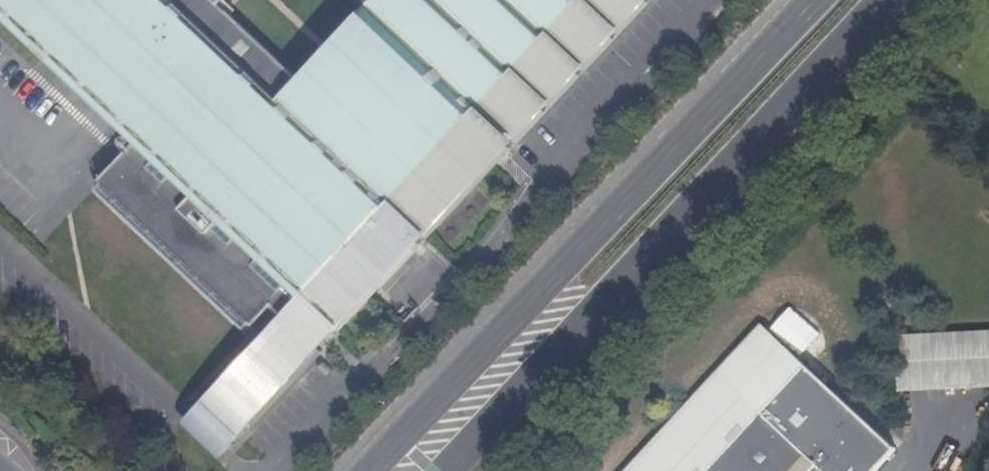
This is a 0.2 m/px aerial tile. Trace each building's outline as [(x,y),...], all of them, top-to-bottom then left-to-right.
[(276,113),(155,0),(0,0),(0,38),(126,155),(95,187),(252,333),(270,314),(284,328),(299,313),(330,342),(340,332),(379,290),(514,146),(619,33),(650,0),(382,0),(276,113)] [(765,312),(616,470),(868,470),(900,436),(765,312)] [(330,342),(299,313),(284,328),(315,358),(330,342)] [(228,451),(315,358),(284,328),(197,424),(228,451)] [(898,389),(988,387),(988,330),(896,332),(898,389)]
